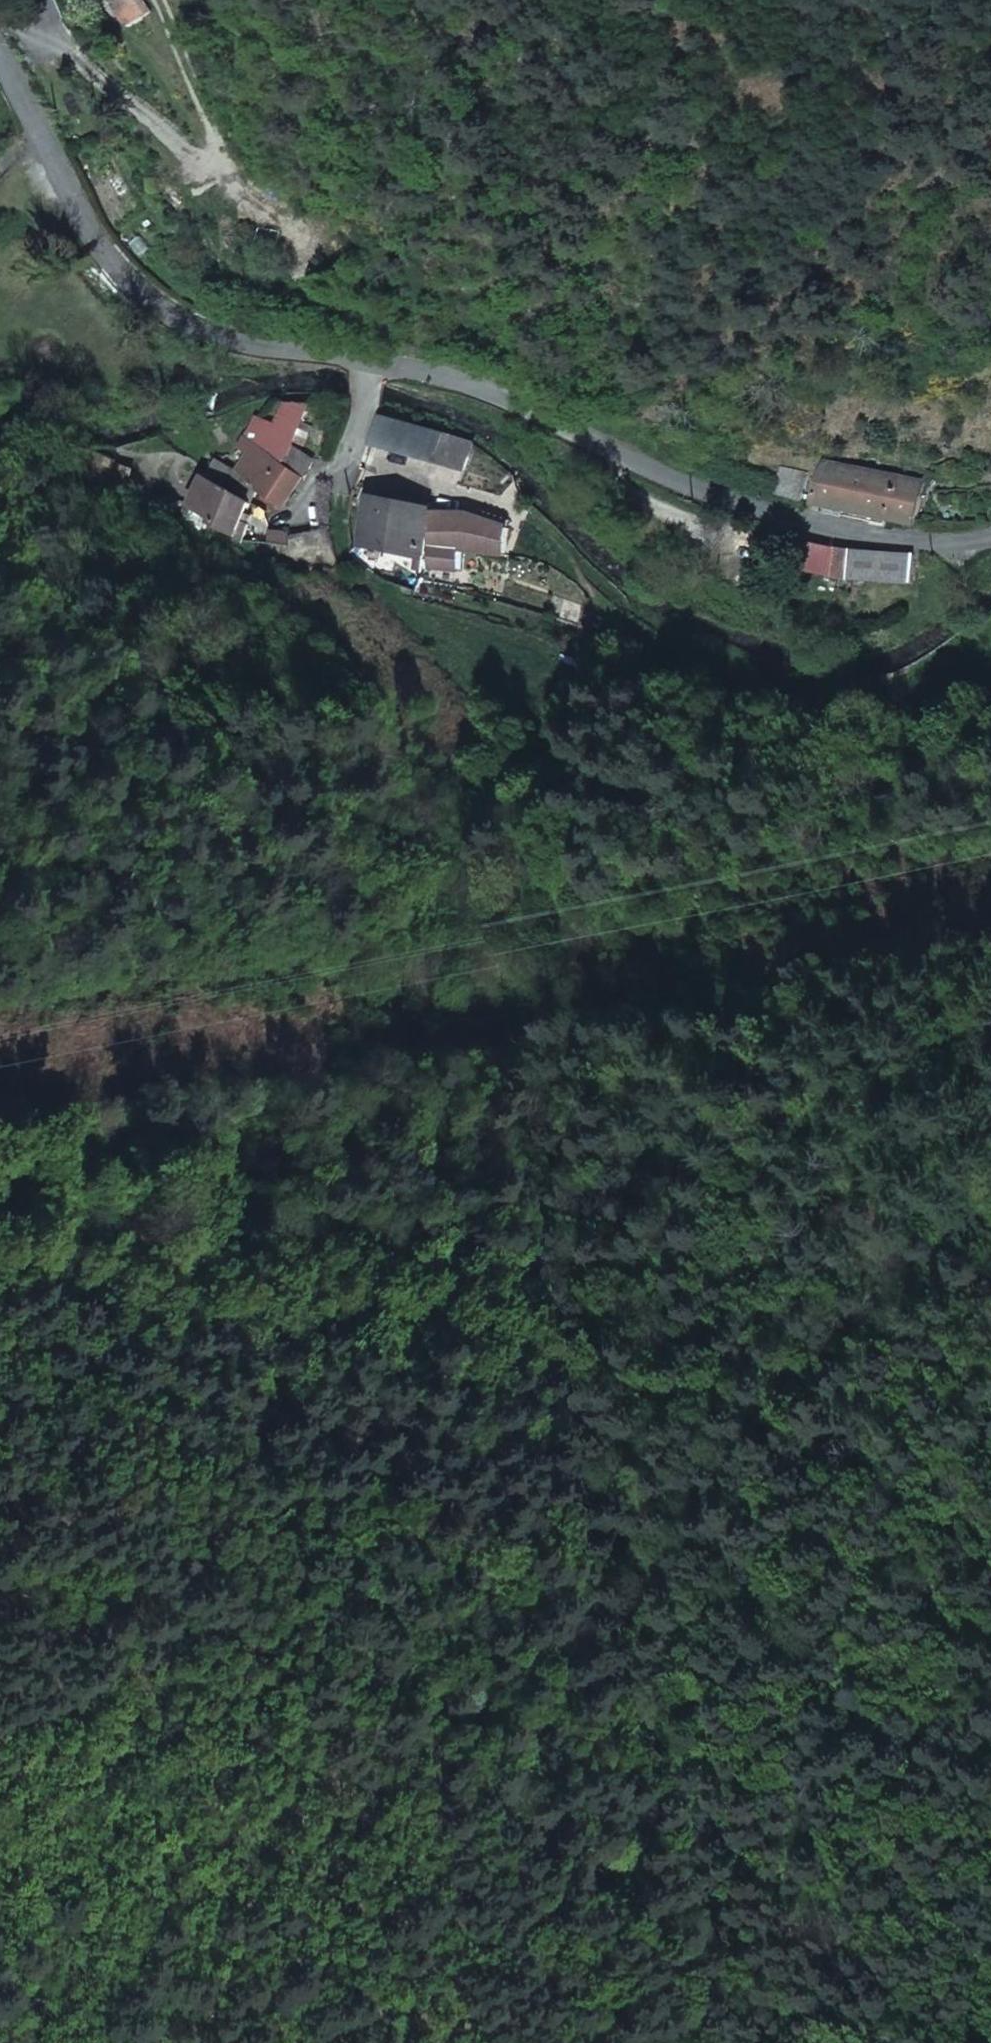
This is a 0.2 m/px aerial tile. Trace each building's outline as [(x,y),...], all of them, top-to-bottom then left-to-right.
[(126,35),(143,25),(127,1),(119,6),(115,0),(108,4),(126,35)] [(313,404),(283,402),(277,423),(256,419),(240,446),(252,454),(247,464),(240,459),(225,454),(219,464),(216,468),(193,503),(205,511),(207,508),(230,523),(233,519),(243,525),(257,498),(279,513),(318,459),(298,449),(296,437),(313,404)] [(432,459),(439,432),(373,412),(365,440),(432,459)] [(449,435),(439,432),(432,459),(442,462),(458,467),(464,443),(448,439),(449,435)] [(919,482),(817,457),(809,500),(910,523),(919,482)] [(776,466),(770,490),(797,498),(801,471),(776,466)] [(356,536),(415,550),(424,508),(366,492),(356,536)] [(492,548),(500,523),(465,510),(430,509),(421,562),(453,561),(457,541),(492,548)] [(279,529),(272,564),(315,563),(318,526),(279,529)] [(812,542),(796,538),(790,563),(807,568),(812,542)] [(826,545),(812,542),(807,568),(824,572),(826,545)] [(826,545),(824,572),(842,577),(847,550),(826,545)] [(847,550),(842,577),(902,581),(904,567),(890,565),(893,553),(847,550)]
